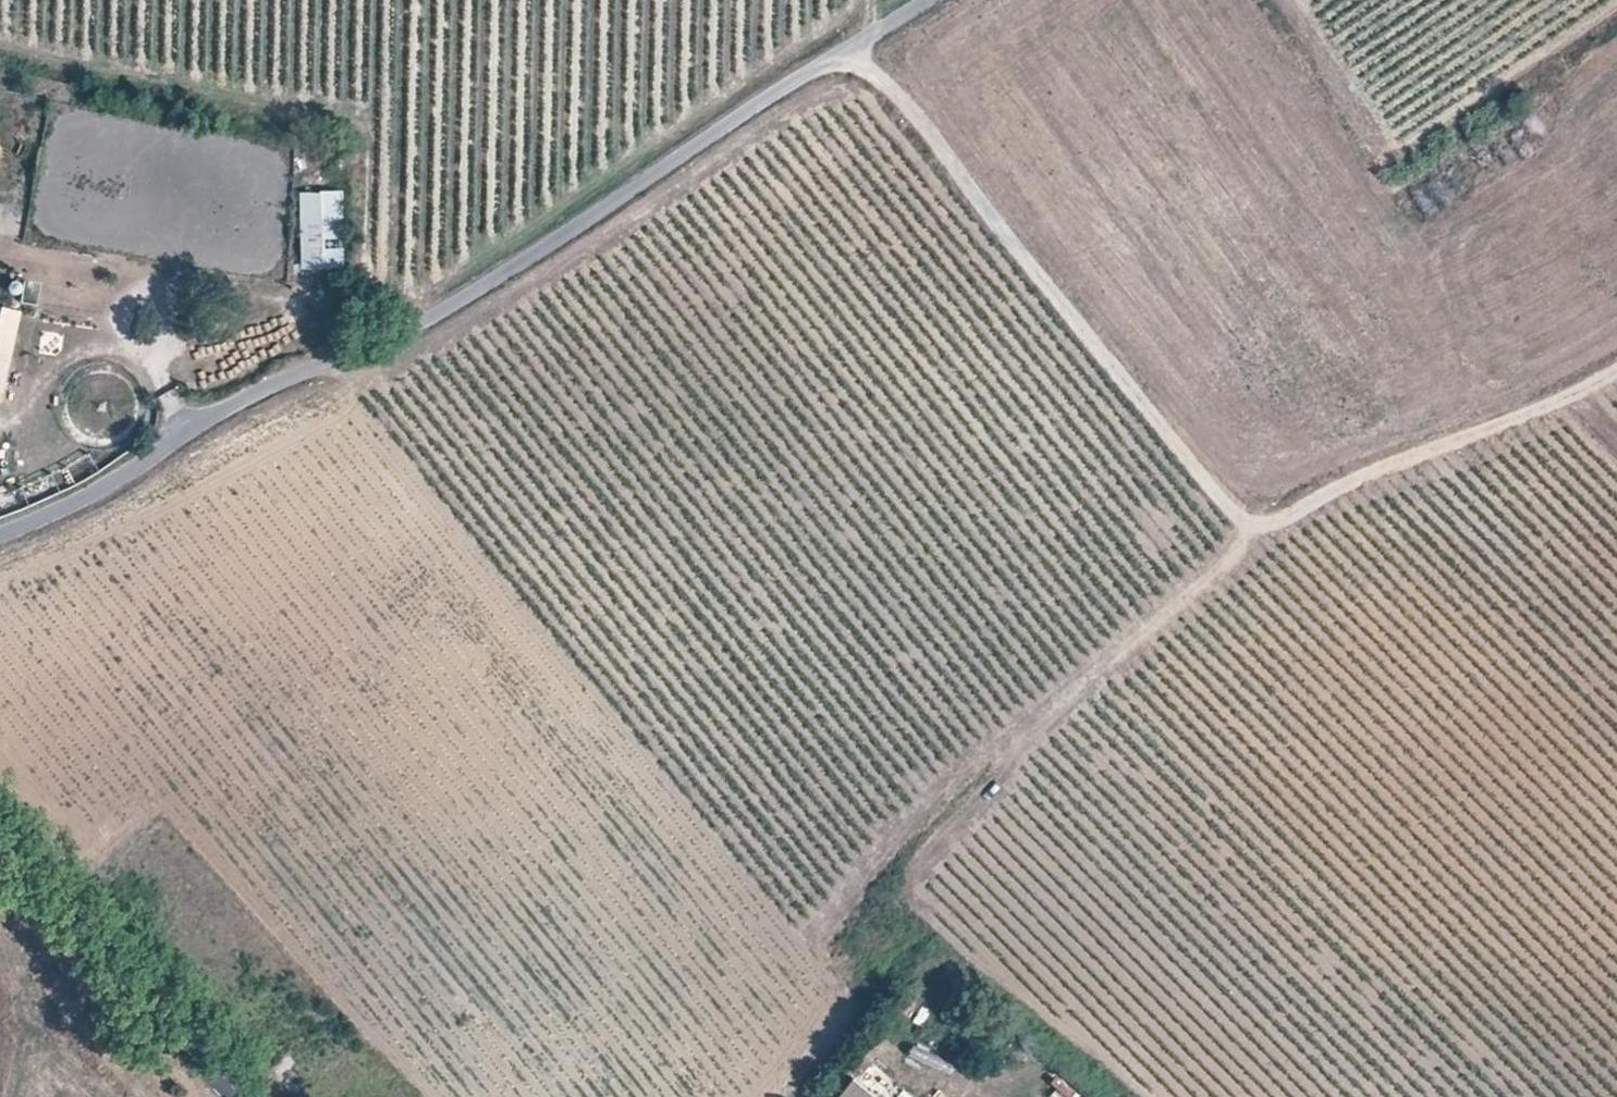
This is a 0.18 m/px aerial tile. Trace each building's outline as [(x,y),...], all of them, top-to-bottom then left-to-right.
[(344,194),(301,195),(303,271),(346,270),(344,194)] [(4,310),(0,325),(0,394),(4,394),(23,314),(4,310)] [(849,1078),(834,1096),(873,1096),(849,1078)]
